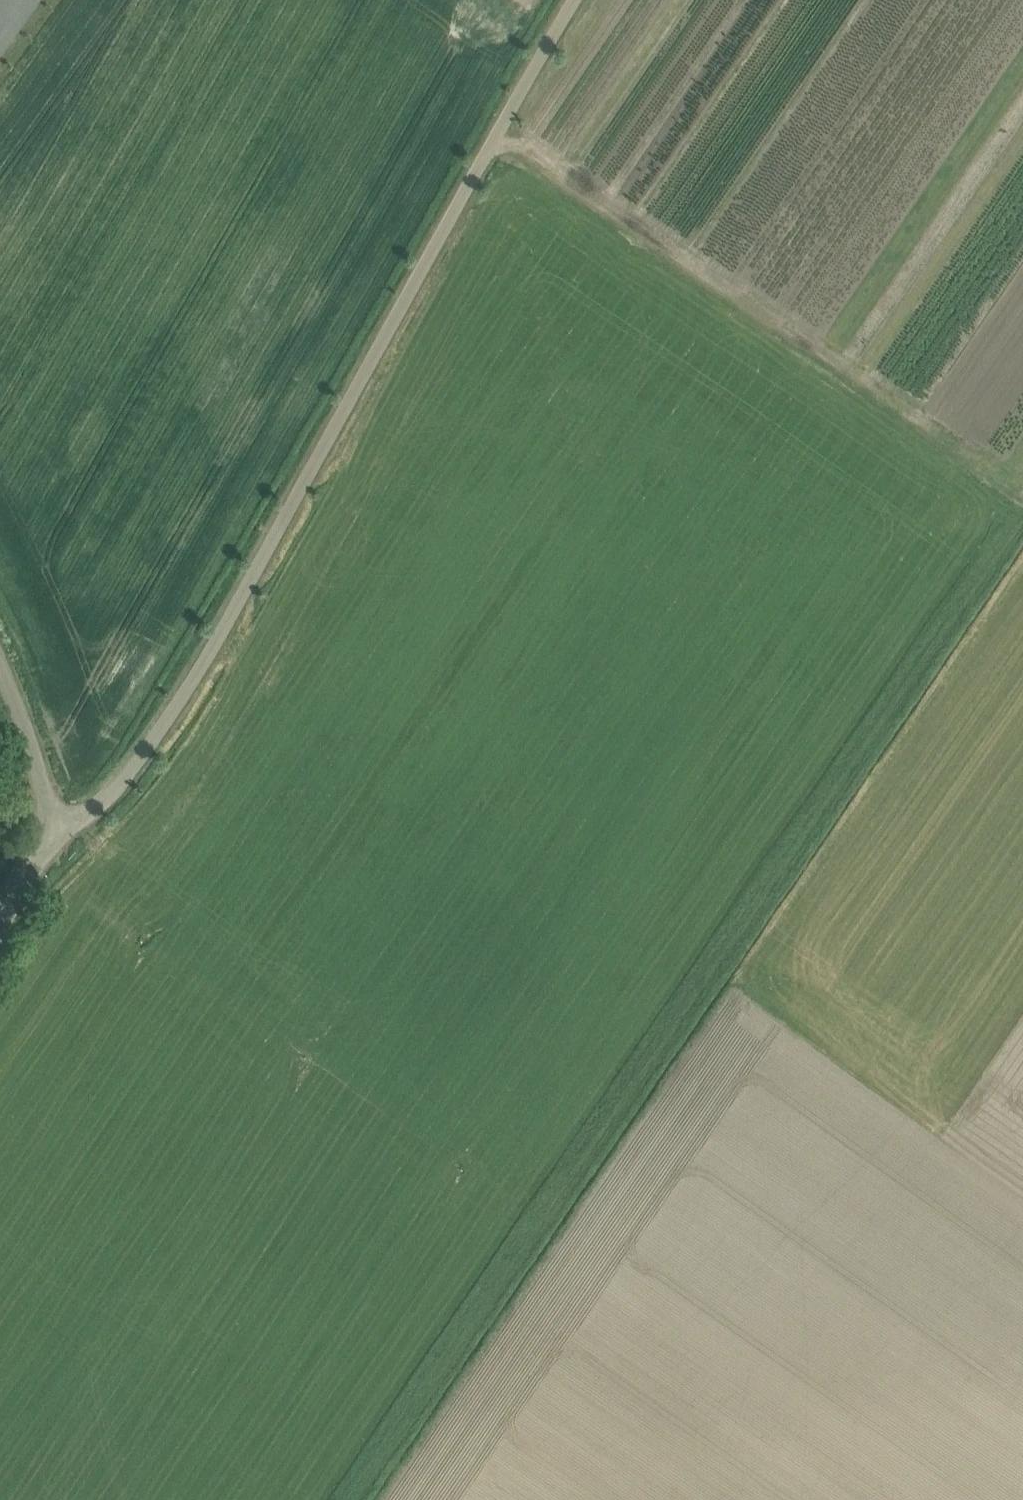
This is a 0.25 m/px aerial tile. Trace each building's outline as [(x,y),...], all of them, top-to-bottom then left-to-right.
[(36,0),(0,0),(0,50),(36,0)]
